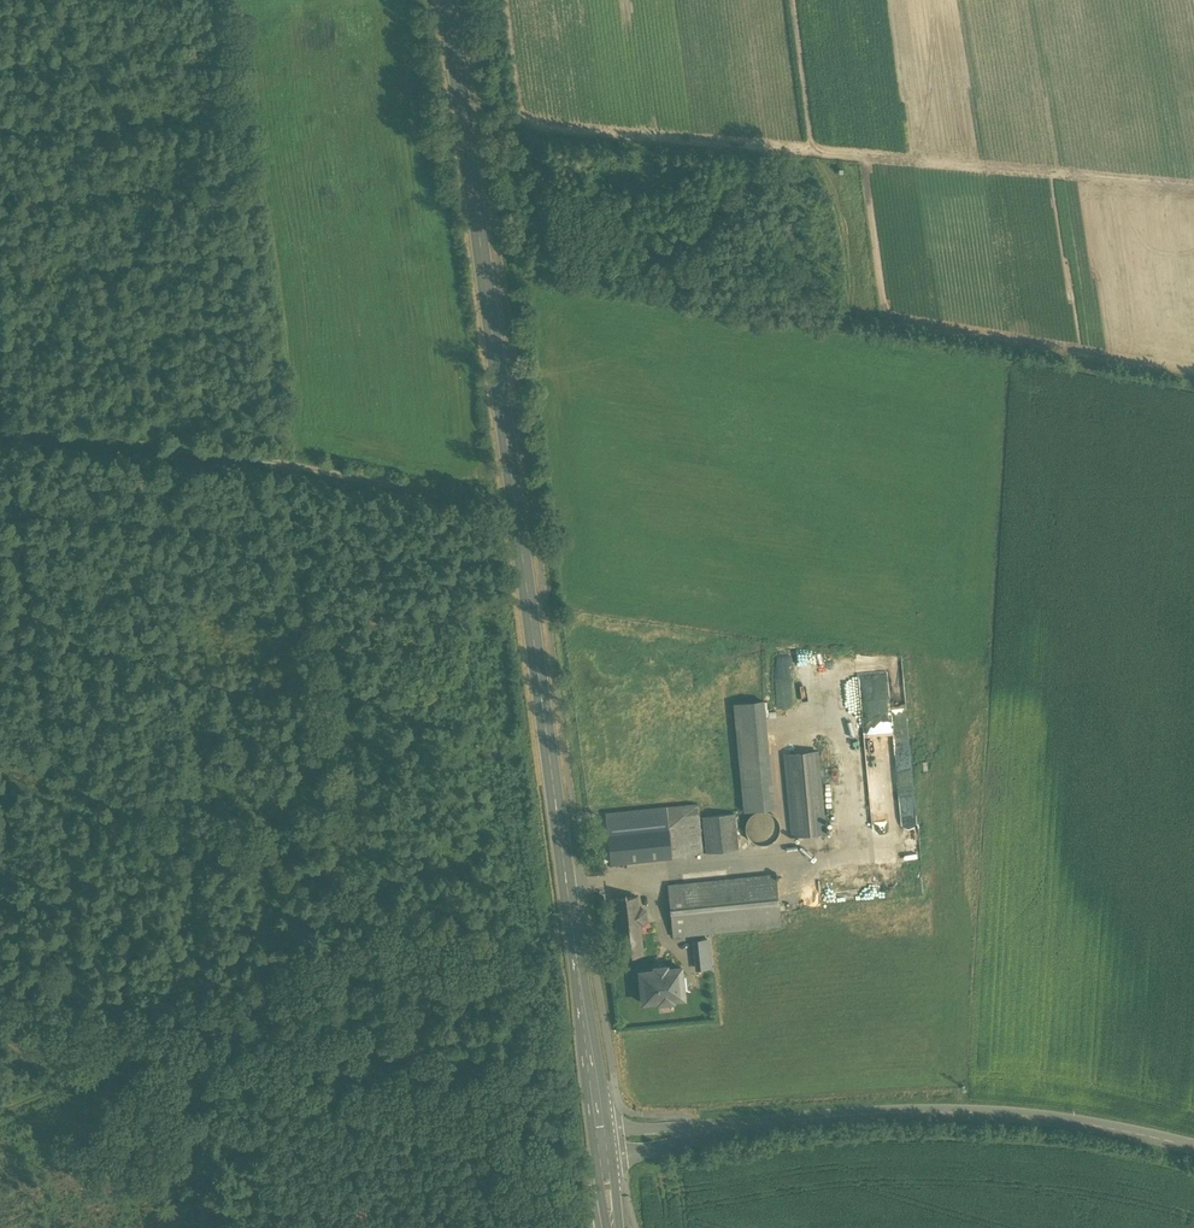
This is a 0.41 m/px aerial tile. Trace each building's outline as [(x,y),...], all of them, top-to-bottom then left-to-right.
[(872,673),(860,674),(861,686),(873,685),(872,673)] [(763,701),(734,704),(745,812),(773,809),(763,701)] [(817,751),(788,754),(796,836),(825,834),(817,751)] [(696,805),(606,814),(611,863),(701,854),(696,805)] [(779,834),(780,828),(778,821),(775,816),(769,812),(762,811),(756,812),(750,816),(746,822),(745,829),(747,835),(751,841),(756,844),(763,846),(770,844),(775,840),(779,834)] [(734,814),(704,817),(707,853),(737,850),(734,814)] [(775,875),(744,878),(749,929),(780,926),(775,875)] [(744,878),(668,886),(673,936),(749,929),(744,878)] [(637,896),(614,899),(620,957),(643,954),(640,924),(644,924),(646,921),(645,911),(642,908),(638,909),(637,896)] [(680,967),(665,969),(665,970),(656,971),(656,970),(640,971),(639,972),(639,973),(643,1002),(642,1002),(643,1003),(644,1003),(658,1001),(658,1003),(673,1001),(673,1000),(683,999),(684,999),(684,998),(681,968),(681,967),(680,967)]
